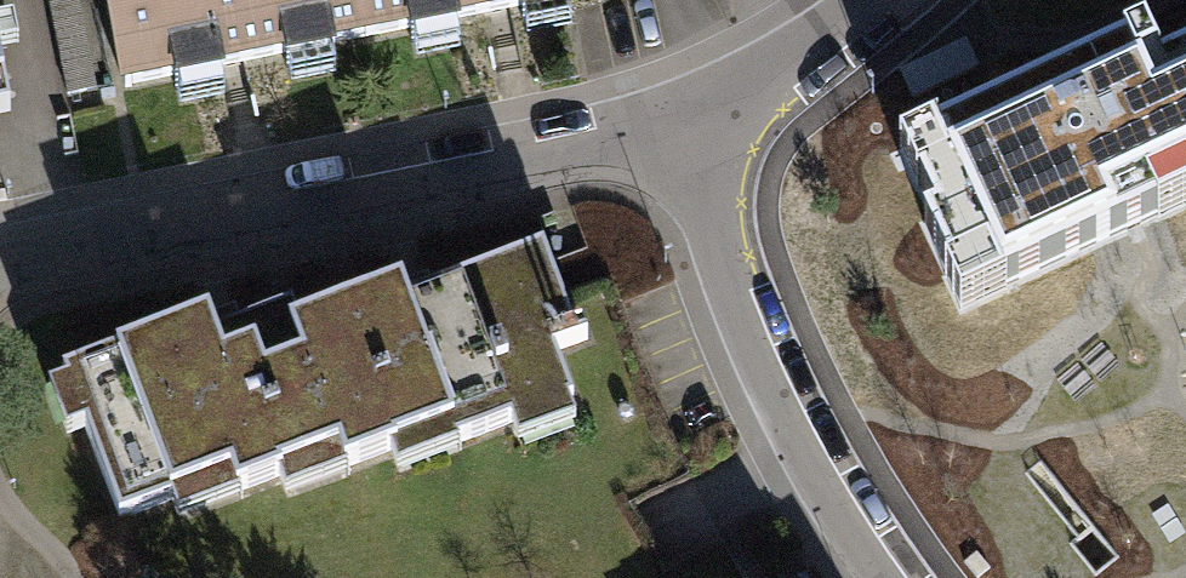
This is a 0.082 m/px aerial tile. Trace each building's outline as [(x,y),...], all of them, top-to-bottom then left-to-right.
[(338,0),(99,0),(117,92),(347,50),(338,0)] [(347,50),(595,8),(594,0),(338,0),(347,50)] [(964,305),(1185,202),(1185,62),(1161,74),(1148,47),(898,163),(964,305)] [(9,112),(0,67),(0,113),(9,112)] [(409,292),(297,344),(350,462),(358,477),(456,432),(466,454),(574,404),(512,272),(419,315),(409,292)] [(178,326),(68,376),(137,527),(239,481),(251,507),(350,462),(297,344),(286,323),(195,364),(178,326)]
